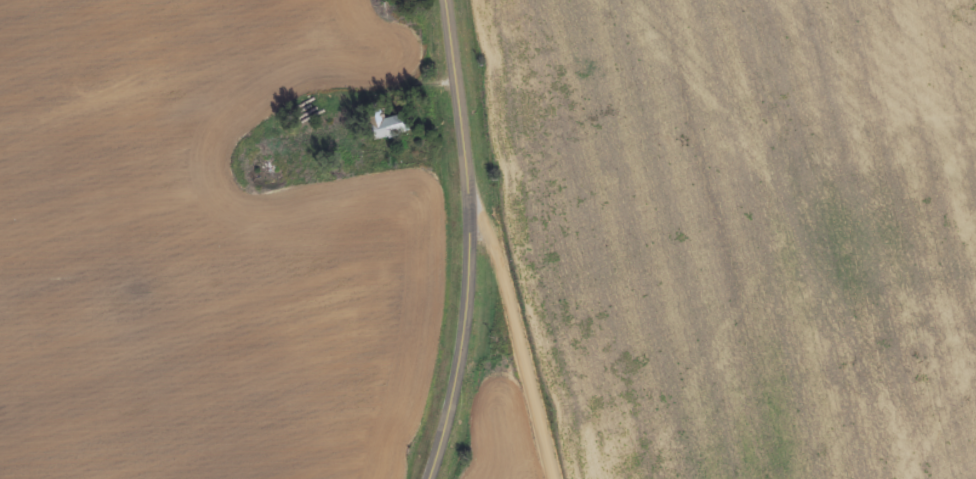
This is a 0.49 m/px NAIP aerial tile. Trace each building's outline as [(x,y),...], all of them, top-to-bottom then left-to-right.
[(384,119),(382,110),(367,114),(373,141),(408,133),(404,115),(384,119)]
